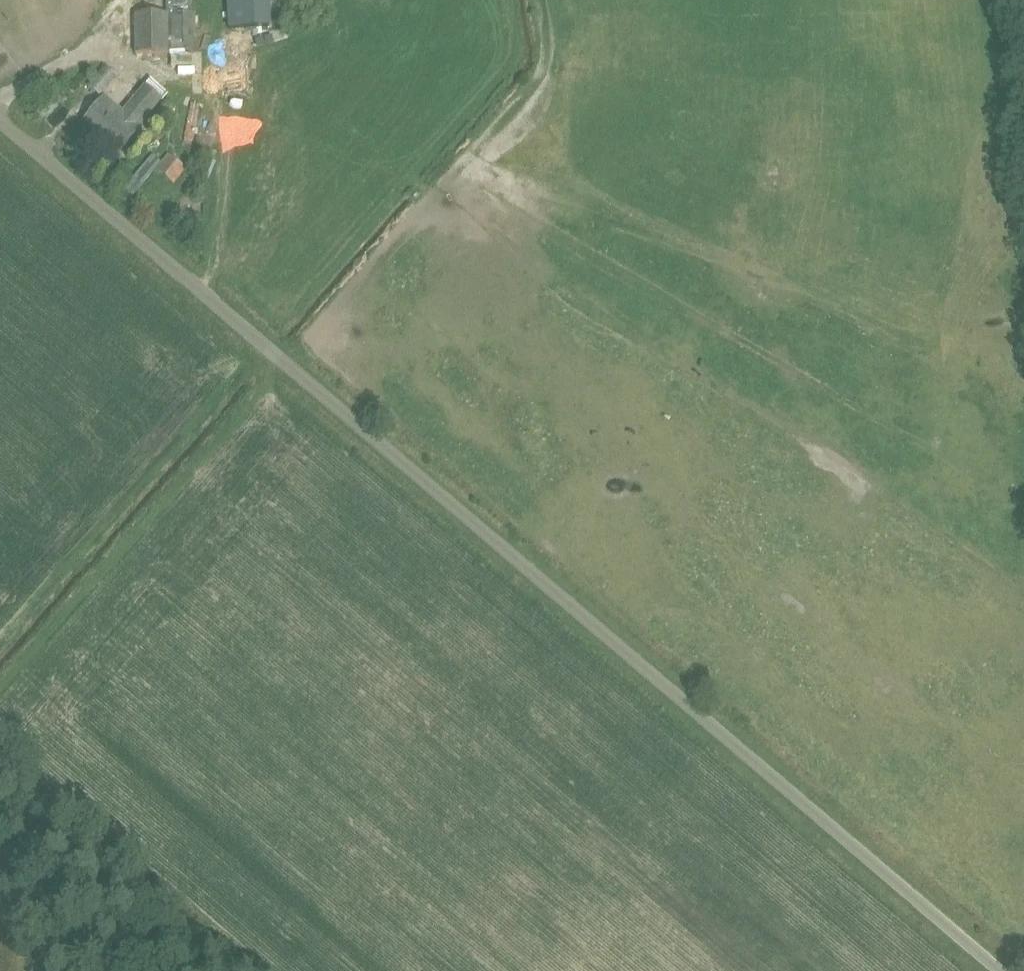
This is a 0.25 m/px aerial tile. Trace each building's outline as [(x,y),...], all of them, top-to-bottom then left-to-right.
[(169,13),(171,53),(172,66),(190,66),(189,0),(169,0),(169,13)] [(270,0),(226,0),(227,28),(272,26),(270,0)] [(169,13),(134,15),(135,54),(171,53),(169,13)] [(102,95),(116,77),(104,66),(89,85),(102,95)] [(160,99),(145,87),(123,113),(104,97),(84,122),(119,152),(139,127),(138,126),(160,99)] [(181,158),(173,175),(184,180),(192,163),(181,158)]
